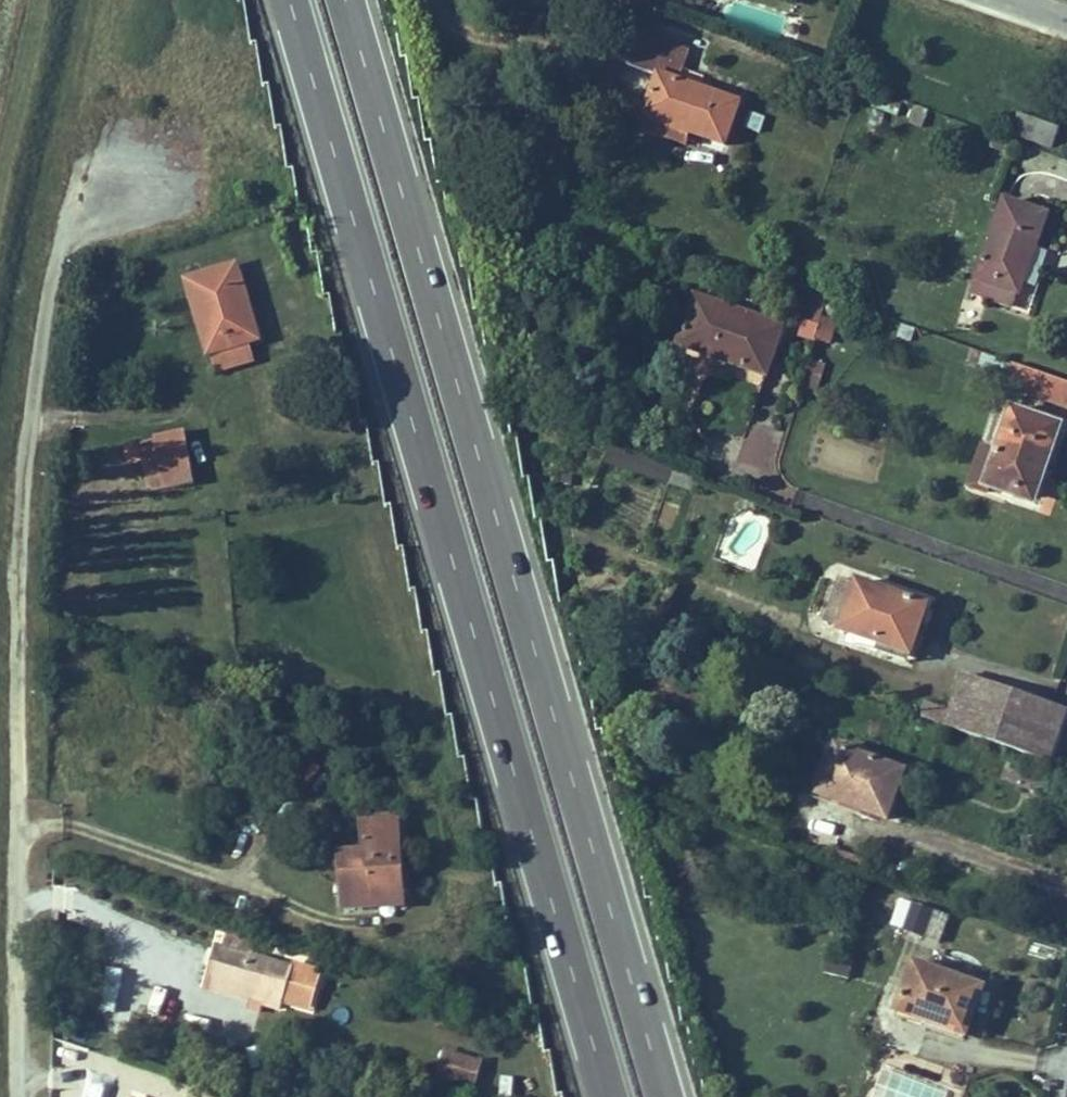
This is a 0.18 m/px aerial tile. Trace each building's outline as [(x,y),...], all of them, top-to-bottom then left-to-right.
[(633,35),(623,66),(652,76),(674,83),(681,61),(684,52),(633,35)] [(681,61),(674,83),(695,90),(699,77),(690,74),(693,65),(681,61)] [(721,148),(735,103),(695,90),(674,83),(652,76),(637,118),(636,121),(685,137),(721,148)] [(1055,156),(1063,130),(1022,117),(1014,142),(1055,156)] [(685,137),(636,121),(634,129),(683,145),(685,137)] [(1046,217),(1002,202),(976,279),(979,280),(1018,293),(1021,294),(1046,217)] [(235,269),(184,286),(210,381),(247,369),(243,351),(255,345),(235,269)] [(1018,293),(979,280),(974,296),(1013,308),(1018,293)] [(821,317),(827,295),(806,290),(795,335),(831,345),(837,321),(821,317)] [(700,300),(682,348),(765,377),(783,329),(700,300)] [(1006,358),(994,389),(1066,413),(1066,379),(1006,358)] [(819,394),(825,362),(807,359),(802,391),(819,394)] [(976,449),(965,483),(1008,498),(1012,488),(1032,495),(1055,429),(1006,412),(990,454),(976,449)] [(186,487),(179,433),(149,437),(150,441),(120,445),(123,465),(137,463),(141,493),(186,487)] [(81,471),(78,451),(67,453),(69,473),(81,471)] [(863,585),(848,629),(891,643),(893,637),(919,646),(933,605),(863,585)] [(969,678),(951,727),(1060,764),(1066,740),(1066,712),(969,678)] [(923,699),(917,714),(938,721),(943,706),(923,699)] [(856,811),(880,819),(897,770),(828,748),(815,788),(859,803),(856,811)] [(334,855),(339,902),(397,899),(389,816),(354,820),(356,852),(334,855)] [(902,932),(922,938),(930,912),(910,905),(902,932)] [(940,940),(948,914),(933,909),(925,936),(940,940)] [(218,941),(212,968),(312,992),(320,960),(297,955),(295,960),(251,949),(254,936),(226,929),(223,942),(218,941)] [(820,970),(849,977),(854,958),(825,950),(820,970)] [(976,984),(914,965),(896,1012),(919,1020),(922,1010),(963,1023),(976,984)] [(115,1008),(120,968),(105,966),(99,1006),(115,1008)] [(310,999),(312,992),(212,968),(209,980),(283,998),(284,993),(310,999)] [(145,1006),(149,983),(136,981),(132,1004),(145,1006)] [(474,1088),(483,1056),(443,1045),(434,1077),(474,1088)]
